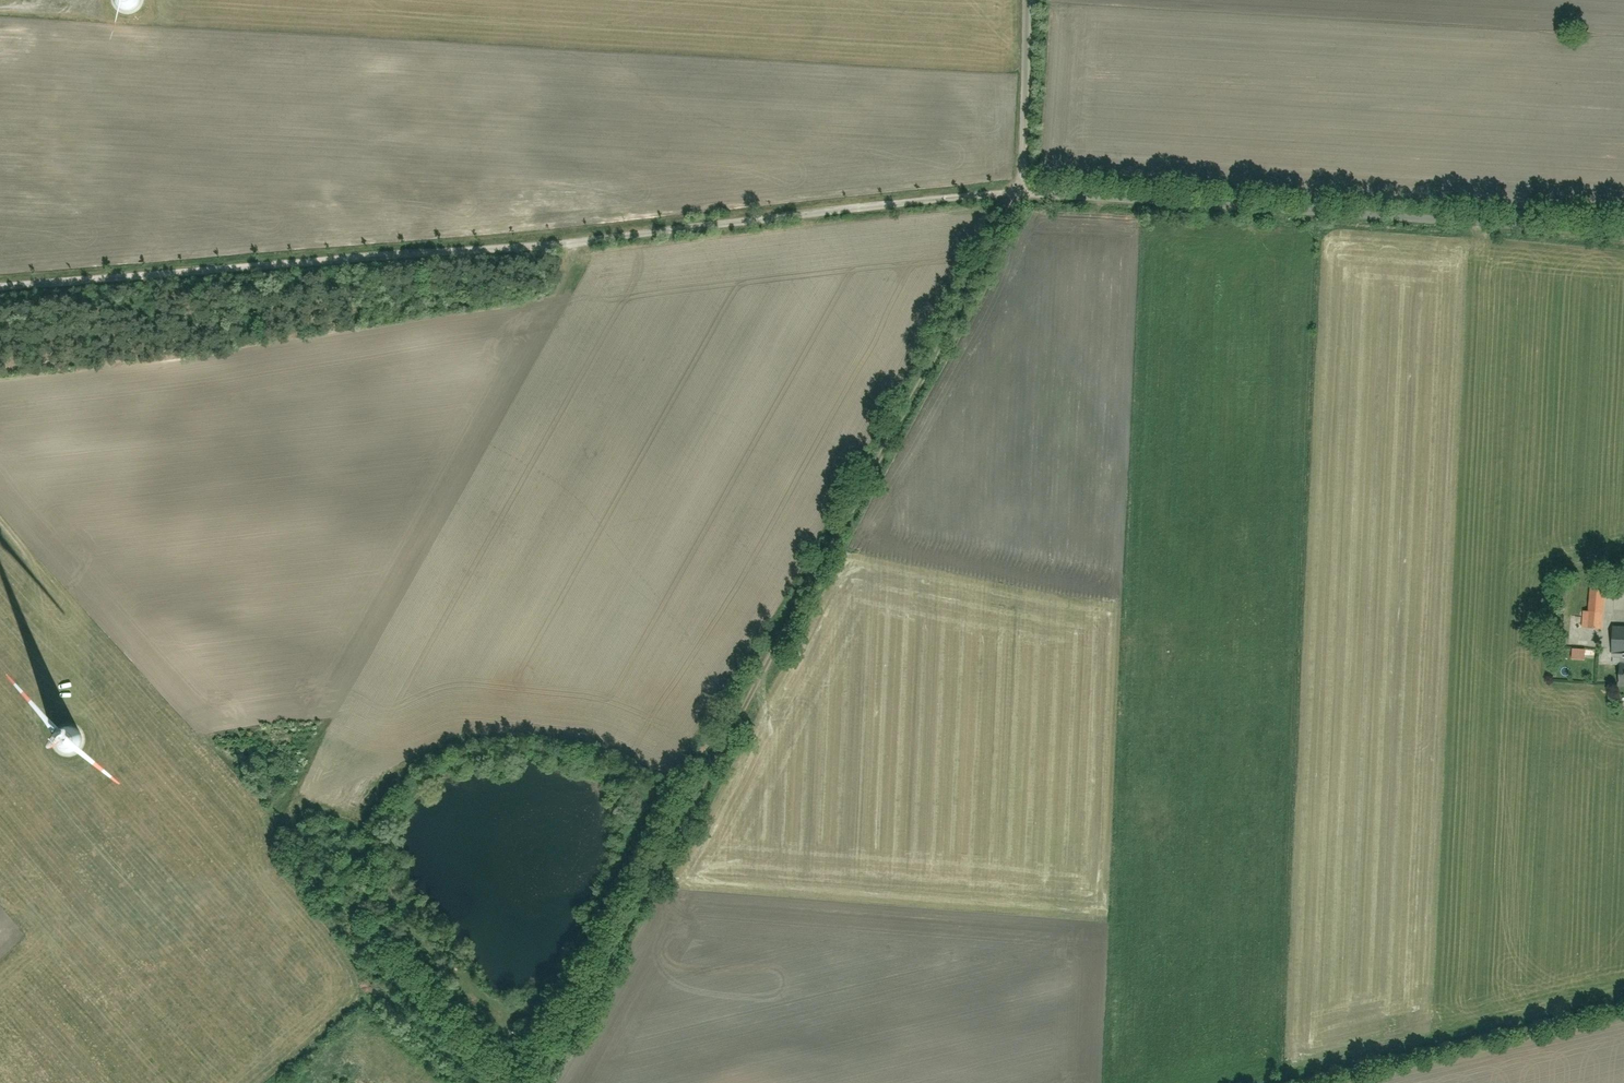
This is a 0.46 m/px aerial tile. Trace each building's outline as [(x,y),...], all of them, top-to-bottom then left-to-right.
[(1584,628),(1604,629),(1608,587),(1588,585),(1584,628)] [(1617,629),(1615,654),(1623,654),(1623,629),(1617,629)] [(1581,680),(1580,696),(1593,697),(1595,681),(1581,680)] [(1607,713),(1605,732),(1616,733),(1618,714),(1607,713)]
